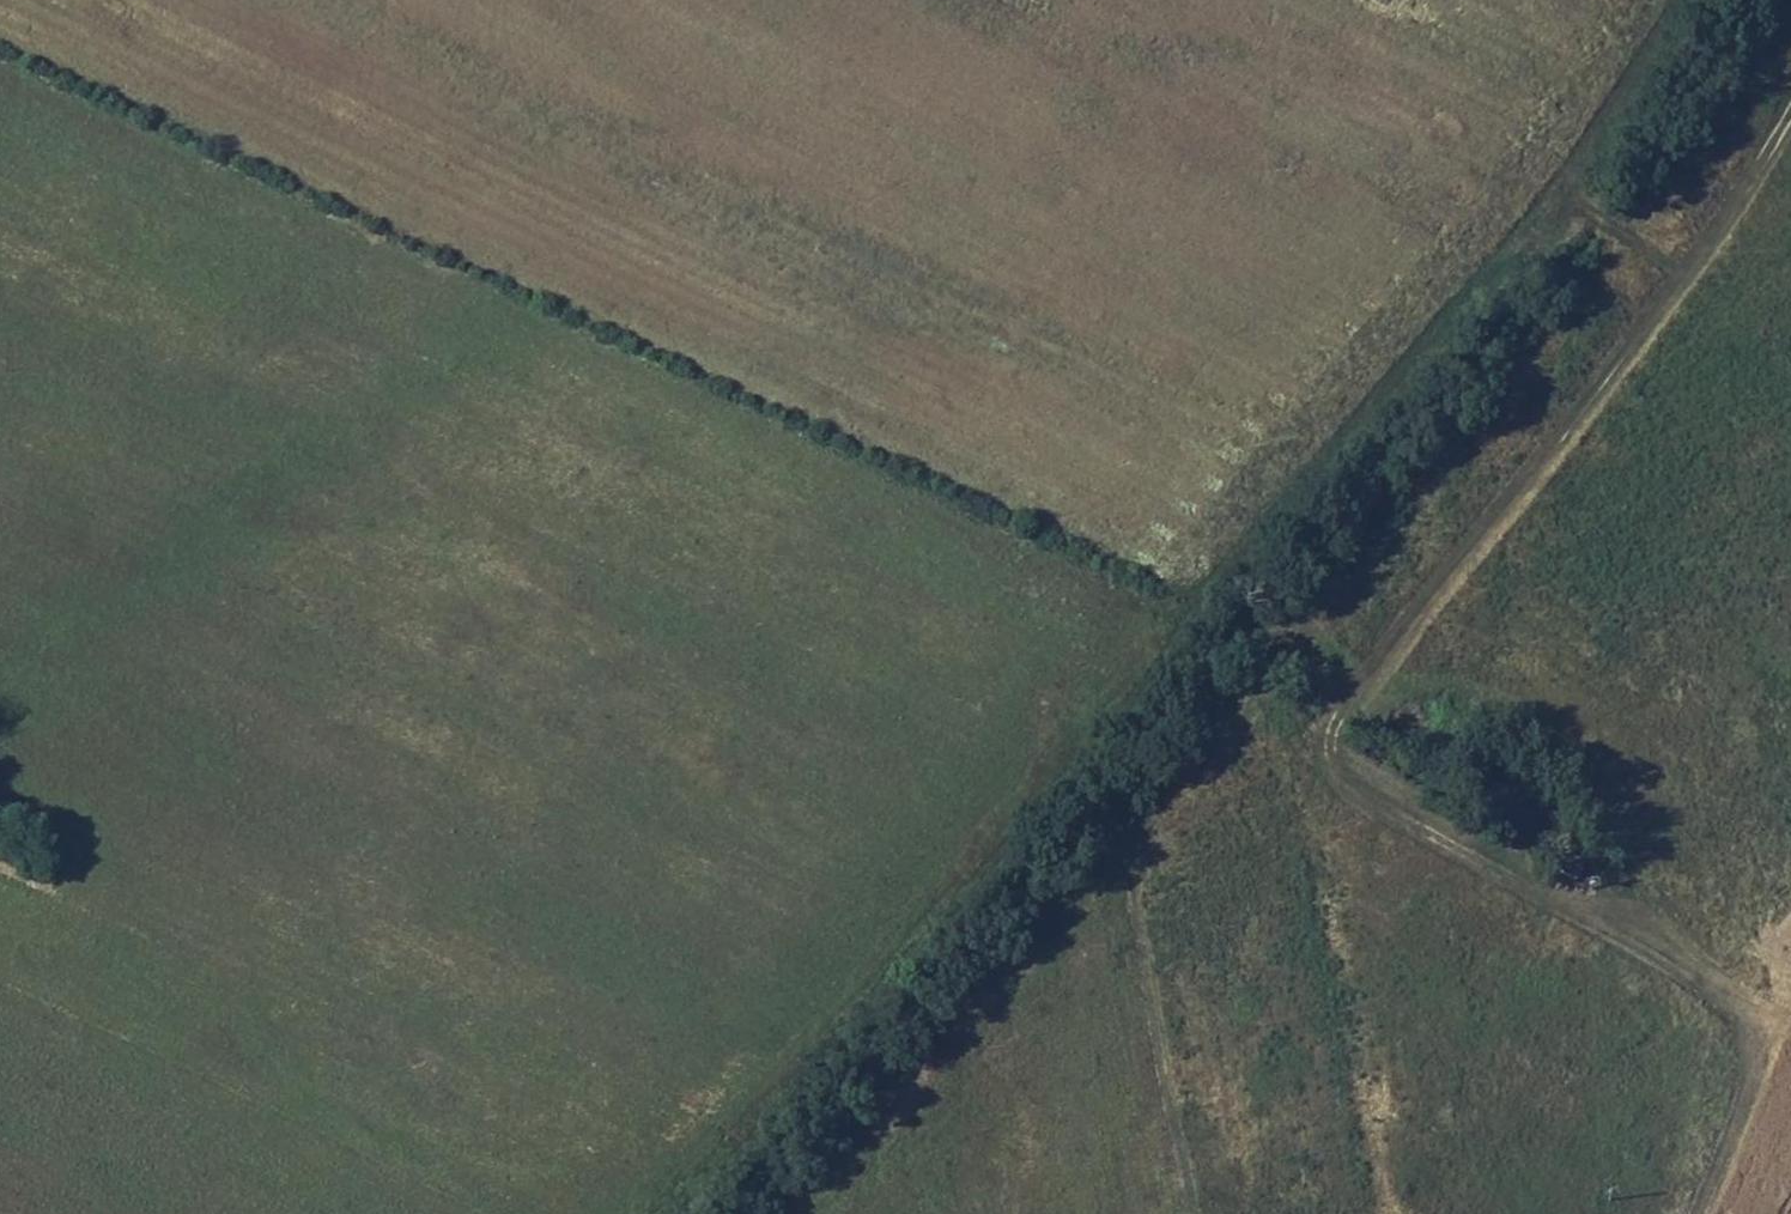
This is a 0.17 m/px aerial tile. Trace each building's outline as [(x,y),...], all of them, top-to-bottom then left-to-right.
[(1574,882),(1583,867),(1569,858),(1560,873),(1574,882)]
